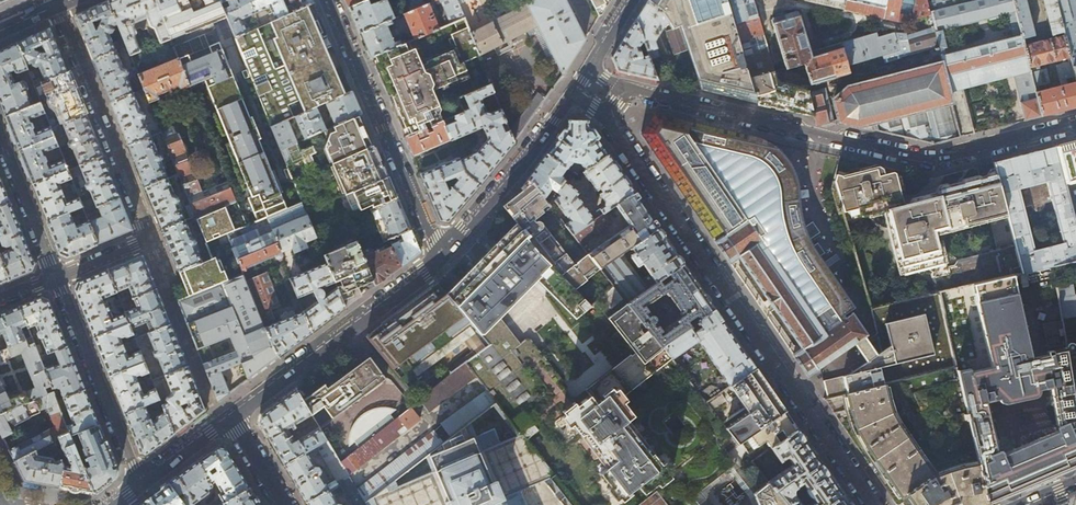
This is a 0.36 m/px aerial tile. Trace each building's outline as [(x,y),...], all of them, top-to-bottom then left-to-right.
[(108,1),(118,24),(121,33),(127,47),(129,51),(130,55),(140,51),(141,50),(135,36),(137,32),(136,30),(137,28),(141,27),(143,29),(147,28),(148,32),(153,34),(156,43),(160,42),(161,43),(171,39),(165,24),(155,0),(111,0),(108,1)] [(165,24),(173,43),(229,21),(221,1),(221,0),(155,0),(165,24)] [(221,1),(229,21),(236,37),(248,32),(242,18),(256,12),(252,1),(255,0),(223,0),(221,1)] [(252,1),(256,12),(270,6),(276,19),(288,14),(286,8),(282,0),(255,0),(252,1)] [(291,6),(286,8),(288,14),(307,6),(314,3),(313,0),(288,0),(291,6)] [(349,8),(368,0),(345,0),(349,8)] [(349,8),(353,18),(360,33),(393,18),(394,18),(387,0),(377,0),(378,2),(371,5),(369,0),(368,0),(349,8)] [(404,14),(424,5),(421,0),(406,0),(401,2),(401,7),(404,14)] [(435,0),(437,4),(439,3),(441,2),(451,23),(464,17),(460,6),(457,0),(436,0),(435,0)] [(470,32),(480,55),(538,25),(563,75),(585,39),(565,0),(535,0),(470,32)] [(599,16),(608,0),(590,0),(599,16)] [(664,29),(667,31),(675,54),(687,50),(679,27),(673,29),(662,12),(663,11),(648,0),(638,16),(636,19),(644,42),(648,54),(651,61),(661,58),(656,42),(664,29)] [(673,29),(679,27),(687,50),(701,90),(720,95),(747,101),(757,103),(749,78),(733,24),(726,0),(715,0),(719,16),(697,23),(690,0),(648,0),(663,11),(662,12),(673,29)] [(733,24),(758,17),(753,0),(726,0),(733,24)] [(844,9),(846,0),(802,0),(844,9)] [(844,9),(903,22),(924,16),(927,29),(933,27),(926,0),(907,0),(905,11),(896,12),(891,11),(893,0),(846,0),(844,9)] [(933,27),(938,46),(943,64),(963,136),(969,135),(974,133),(962,84),(1013,72),(1025,120),(1034,118),(1042,116),(1024,45),(1022,38),(1013,0),(926,0),(933,27)] [(1022,38),(1034,35),(1025,0),(1013,0),(1022,38)] [(1053,34),(1065,31),(1057,0),(1044,0),(1053,34)] [(1075,0),(1057,0),(1065,31),(1066,35),(1075,76),(1075,5),(1075,0)] [(118,24),(108,1),(91,9),(75,16),(85,40),(93,61),(118,51),(124,49),(127,47),(121,33),(119,35),(121,40),(114,42),(111,35),(114,34),(113,31),(114,29),(113,26),(118,24)] [(424,5),(404,14),(415,39),(438,29),(428,4),(424,5)] [(314,22),(307,6),(288,14),(276,19),(270,22),(277,37),(268,40),(272,51),(277,48),(284,65),(299,99),(304,111),(316,106),(325,102),(345,94),(325,49),(332,46),(328,35),(323,37),(321,33),(323,33),(317,20),(314,22)] [(850,72),(848,65),(841,43),(811,52),(798,11),(797,11),(773,18),(771,20),(786,70),(805,64),(811,84),(826,79),(850,72)] [(459,63),(480,55),(470,32),(467,25),(464,17),(451,23),(450,23),(454,32),(455,35),(448,38),(445,40),(449,49),(422,61),(423,64),(415,67),(426,92),(465,76),(459,63)] [(774,71),(758,17),(733,24),(749,78),(774,71)] [(393,18),(360,33),(364,44),(370,58),(372,57),(405,43),(410,41),(408,37),(394,43),(392,38),(400,34),(397,28),(389,31),(387,26),(395,23),(393,18)] [(644,42),(636,19),(617,50),(612,58),(617,71),(657,80),(653,69),(651,61),(648,54),(643,55),(642,55),(639,46),(641,42),(644,42)] [(17,42),(26,66),(32,63),(33,66),(37,67),(39,66),(46,82),(69,72),(59,49),(50,27),(33,35),(17,42)] [(938,46),(933,27),(927,29),(905,35),(904,33),(892,31),(878,36),(876,32),(841,43),(848,65),(902,49),(904,56),(938,46)] [(274,69),(257,28),(248,32),(236,37),(258,91),(272,125),(287,119),(292,116),(287,104),(299,99),(284,65),(274,69)] [(1066,35),(1024,45),(1042,116),(1062,111),(1075,107),(1075,76),(1066,35)] [(221,40),(179,58),(185,73),(190,86),(191,89),(203,83),(250,196),(247,200),(257,222),(267,218),(288,209),(267,158),(221,40)] [(26,66),(17,42),(1,49),(0,50),(0,102),(6,117),(21,110),(27,108),(41,102),(39,97),(34,99),(30,99),(28,94),(29,90),(22,72),(28,69),(26,66)] [(415,67),(405,43),(372,57),(377,71),(388,97),(398,119),(406,137),(439,122),(436,115),(432,114),(430,109),(433,108),(426,92),(415,67)] [(118,51),(93,61),(102,81),(110,102),(134,93),(128,77),(129,73),(123,59),(121,59),(118,51)] [(138,74),(139,76),(144,89),(146,94),(149,102),(159,98),(159,97),(158,94),(179,86),(180,88),(181,89),(190,86),(185,73),(179,58),(138,74)] [(933,144),(963,136),(943,64),(848,87),(834,100),(839,122),(858,126),(867,124),(875,122),(877,131),(933,144)] [(808,89),(783,84),(779,87),(775,86),(774,71),(749,78),(757,103),(763,105),(781,109),(814,116),(807,93),(808,89)] [(75,88),(69,72),(46,82),(49,90),(47,92),(52,106),(56,107),(63,124),(86,114),(75,88)] [(140,90),(144,89),(139,76),(132,79),(137,92),(140,90)] [(491,83),(464,94),(467,103),(461,106),(463,112),(454,116),(456,121),(445,126),(451,140),(483,126),(488,139),(482,146),(480,144),(473,151),(474,153),(460,160),(466,173),(480,185),(497,163),(514,143),(510,131),(501,108),(491,113),(487,111),(482,99),(484,96),(495,92),(491,83)] [(814,116),(817,125),(829,122),(833,121),(827,102),(823,89),(807,93),(814,116)] [(352,91),(345,94),(325,102),(335,125),(360,114),(362,114),(357,102),(352,91)] [(538,92),(510,131),(514,143),(546,98),(538,92)] [(134,93),(110,102),(119,124),(128,146),(151,137),(144,119),(146,116),(140,101),(137,103),(134,93)] [(42,105),(41,102),(27,108),(29,112),(23,115),(21,110),(6,117),(12,133),(26,167),(33,184),(48,178),(46,174),(52,172),(54,175),(68,170),(65,163),(64,160),(48,166),(46,163),(47,161),(46,157),(43,156),(42,153),(59,147),(53,132),(52,128),(51,126),(34,132),(33,130),(34,127),(32,123),(30,122),(29,120),(45,113),(43,108),(42,105)] [(326,129),(316,106),(304,111),(295,115),(298,124),(296,125),(298,128),(300,127),(305,138),(324,130),(326,129)] [(92,129),(86,114),(63,124),(66,133),(64,134),(70,147),(73,148),(80,165),(103,156),(92,129)] [(363,120),(360,114),(335,125),(326,129),(324,130),(330,143),(328,144),(327,148),(333,162),(373,145),(371,139),(363,120)] [(673,118),(655,114),(641,134),(714,239),(729,230),(730,232),(747,221),(810,312),(824,333),(836,324),(834,322),(854,308),(826,265),(813,245),(804,225),(799,184),(794,169),(784,155),(777,148),(766,140),(760,138),(735,132),(728,131),(700,124),(695,123),(687,121),(673,118)] [(297,142),(287,119),(272,125),(272,127),(279,144),(281,149),(297,142)] [(561,134),(547,154),(566,168),(567,169),(572,162),(581,163),(585,170),(609,154),(597,137),(585,121),(585,120),(571,120),(571,121),(561,134)] [(445,126),(442,121),(439,122),(406,137),(404,138),(413,157),(451,140),(445,126)] [(162,135),(163,136),(169,151),(171,155),(178,174),(180,178),(186,194),(187,197),(195,216),(196,218),(237,201),(229,181),(203,192),(179,133),(176,134),(174,127),(165,130),(166,133),(162,135)] [(151,137),(128,146),(136,165),(145,187),(168,178),(161,161),(163,158),(157,145),(155,145),(151,137)] [(1056,146),(1068,191),(1075,189),(1075,141),(1056,146)] [(315,152),(314,151),(315,150),(313,145),(301,150),(297,142),(281,149),(284,154),(288,164),(303,157),(309,173),(318,169),(311,154),(315,152)] [(380,161),(373,145),(333,162),(318,169),(309,173),(294,180),(303,203),(307,212),(348,194),(387,177),(380,161)] [(1068,191),(1056,146),(1025,154),(1017,156),(994,162),(997,175),(1002,194),(1007,212),(1017,246),(1024,272),(1055,265),(1075,260),(1075,220),(1068,191)] [(566,168),(547,154),(536,169),(529,178),(545,198),(551,189),(556,192),(564,181),(565,179),(562,173),(566,168)] [(621,173),(609,154),(585,170),(583,172),(589,181),(589,180),(604,201),(604,205),(599,209),(591,215),(594,219),(603,213),(615,205),(634,192),(621,173)] [(110,173),(103,156),(80,165),(83,174),(81,175),(83,181),(80,183),(82,187),(85,186),(87,189),(90,190),(96,207),(97,207),(120,197),(110,173)] [(466,173),(460,160),(459,157),(420,174),(440,221),(448,221),(464,203),(480,185),(466,173)] [(842,176),(836,174),(834,182),(836,187),(843,213),(845,222),(886,211),(903,275),(925,270),(929,272),(928,274),(932,290),(935,293),(941,291),(974,284),(1024,272),(1017,246),(1013,244),(999,248),(997,251),(995,249),(980,253),(977,255),(975,254),(961,258),(957,266),(949,268),(944,265),(935,231),(1007,212),(1002,194),(997,175),(988,177),(949,187),(946,186),(941,187),(939,190),(941,196),(935,198),(906,205),(897,174),(895,172),(886,174),(885,169),(880,167),(873,169),(842,177),(842,176)] [(68,170),(54,175),(48,178),(33,184),(40,202),(47,220),(70,212),(83,206),(82,204),(80,198),(67,203),(63,193),(66,192),(65,190),(62,191),(60,184),(72,179),(71,177),(68,170)] [(0,176),(0,206),(11,202),(3,183),(0,176)] [(394,189),(389,177),(387,177),(348,194),(355,212),(373,204),(374,207),(375,207),(398,197),(394,189)] [(168,178),(145,187),(148,195),(154,208),(162,229),(185,220),(182,211),(184,210),(178,196),(175,195),(169,178),(168,178)] [(576,266),(543,224),(542,223),(541,222),(540,222),(538,222),(537,222),(536,222),(535,223),(533,224),(532,225),(530,223),(551,206),(548,203),(545,198),(529,178),(515,194),(504,207),(517,222),(530,237),(528,239),(538,249),(553,266),(589,304),(613,285),(600,268),(588,253),(576,262),(578,264),(576,266)] [(580,192),(564,181),(556,192),(558,194),(554,201),(570,220),(565,224),(573,234),(594,219),(591,215),(577,195),(580,192)] [(843,213),(836,187),(832,188),(839,214),(843,213)] [(646,209),(634,192),(615,205),(628,225),(588,253),(600,268),(621,254),(631,247),(659,228),(646,209)] [(125,211),(120,197),(97,207),(102,216),(89,222),(98,244),(133,229),(125,211)] [(405,214),(398,197),(375,207),(374,207),(370,209),(384,241),(401,234),(412,230),(405,214)] [(247,226),(237,201),(196,218),(197,221),(203,236),(205,239),(212,258),(202,262),(179,271),(189,296),(222,283),(244,274),(243,272),(228,234),(247,226)] [(11,202),(0,206),(0,224),(1,226),(0,227),(0,239),(3,245),(7,247),(9,246),(10,248),(1,252),(1,248),(0,246),(0,256),(9,280),(22,275),(33,270),(35,264),(22,230),(11,202)] [(82,204),(83,206),(85,212),(92,209),(91,207),(89,207),(87,202),(82,204)] [(303,203),(300,204),(288,209),(267,218),(280,252),(292,247),(295,252),(306,248),(308,252),(321,247),(307,212),(303,203)] [(70,212),(47,220),(54,237),(61,253),(67,256),(83,250),(98,244),(89,222),(89,221),(76,226),(70,212)] [(610,223),(603,213),(594,219),(573,234),(581,244),(610,223)] [(280,252),(267,218),(257,222),(247,226),(228,234),(243,272),(247,271),(245,267),(275,254),(277,259),(279,260),(282,258),(282,257),(280,252)] [(185,220),(162,229),(171,250),(179,271),(202,262),(199,253),(201,252),(197,242),(195,238),(192,238),(185,220)] [(803,348),(793,355),(808,376),(855,343),(866,336),(867,335),(851,314),(836,324),(824,333),(810,312),(747,221),(730,232),(716,242),(730,264),(740,257),(771,303),(803,348)] [(813,221),(805,227),(810,239),(821,232),(813,221)] [(530,237),(517,222),(503,237),(486,254),(458,282),(447,294),(482,338),(553,266),(538,249),(528,239),(530,237)] [(671,245),(659,228),(631,247),(635,252),(632,254),(631,257),(638,267),(643,263),(650,273),(648,275),(642,267),(637,270),(635,272),(633,269),(621,254),(600,268),(613,285),(627,303),(684,264),(671,245)] [(417,242),(412,230),(401,234),(403,238),(398,241),(392,244),(392,246),(384,249),(383,247),(364,256),(374,281),(376,285),(379,283),(398,268),(421,252),(417,242)] [(325,255),(328,263),(335,282),(337,287),(346,307),(355,300),(361,296),(358,287),(374,281),(364,256),(358,241),(325,255)] [(818,243),(814,246),(820,256),(825,253),(818,243)] [(126,262),(108,269),(117,291),(128,287),(133,298),(157,289),(149,269),(143,255),(126,262)] [(9,280),(0,256),(0,284),(9,280)] [(321,288),(335,282),(328,263),(291,279),(304,312),(312,332),(331,318),(346,307),(337,287),(325,296),(325,295),(325,293),(325,292),(325,291),(324,291),(323,290),(323,289),(322,289),(321,288)] [(700,319),(715,309),(699,286),(684,264),(627,303),(661,345),(690,326),(686,320),(696,313),(700,319)] [(971,371),(970,368),(958,370),(979,463),(988,503),(995,500),(1001,498),(1072,467),(1075,466),(1075,404),(1067,346),(1065,332),(1047,336),(1050,350),(1048,351),(1048,354),(1032,357),(1018,293),(1058,284),(1055,265),(1024,272),(974,284),(992,366),(971,371)] [(120,299),(117,291),(108,269),(93,275),(77,282),(75,289),(84,313),(94,337),(130,323),(126,313),(114,318),(107,300),(104,301),(103,299),(114,294),(117,301),(116,302),(121,313),(125,311),(121,303),(120,299)] [(268,273),(247,281),(264,324),(275,319),(271,310),(281,306),(268,273)] [(247,281),(244,274),(222,283),(231,305),(248,346),(253,357),(241,362),(242,363),(249,379),(267,365),(279,356),(275,352),(265,328),(264,324),(247,281)] [(189,296),(177,301),(181,311),(186,323),(231,305),(222,283),(189,296)] [(465,362),(487,344),(482,338),(480,336),(477,332),(447,294),(437,283),(421,296),(401,311),(377,329),(366,337),(419,400),(465,362)] [(1067,298),(1067,295),(1075,293),(1073,283),(1058,285),(1063,316),(1075,314),(1075,297),(1067,298)] [(163,304),(157,289),(133,298),(137,307),(129,310),(126,301),(125,301),(121,303),(125,311),(126,313),(130,323),(132,328),(147,322),(151,332),(171,324),(163,304)] [(824,381),(828,398),(842,395),(884,385),(957,367),(941,291),(935,293),(871,308),(881,350),(882,352),(878,355),(866,336),(855,343),(868,362),(849,375),(824,381)] [(19,306),(27,326),(28,327),(36,324),(38,331),(38,333),(39,337),(41,338),(46,350),(44,351),(45,355),(68,346),(58,322),(49,299),(42,296),(32,300),(19,306)] [(573,313),(586,309),(582,297),(569,302),(573,313)] [(231,305),(186,323),(197,350),(230,336),(236,351),(248,346),(231,305)] [(27,326),(19,306),(0,314),(0,335),(3,333),(9,347),(26,340),(21,329),(27,326)] [(723,320),(715,309),(700,319),(690,326),(661,345),(673,360),(700,341),(730,385),(756,367),(748,357),(735,339),(722,321),(723,320)] [(280,322),(265,328),(275,352),(279,356),(295,344),(312,332),(304,312),(293,316),(292,314),(290,313),(280,317),(279,319),(280,322)] [(134,334),(132,328),(130,323),(94,337),(101,356),(109,376),(145,362),(145,361),(143,358),(140,350),(133,353),(132,355),(128,357),(126,350),(129,349),(128,346),(125,347),(121,338),(124,336),(127,337),(134,334)] [(179,344),(171,324),(151,332),(146,334),(152,349),(149,350),(151,354),(154,353),(157,362),(159,361),(165,375),(188,366),(179,344)] [(230,336),(197,350),(203,364),(215,359),(236,351),(230,336)] [(40,357),(35,345),(32,337),(26,340),(9,347),(12,356),(22,353),(35,387),(25,391),(30,401),(38,397),(53,391),(43,366),(41,361),(40,357)] [(1075,343),(1074,342),(1073,341),(1071,341),(1070,341),(1069,342),(1068,344),(1068,345),(1067,346),(1075,404),(1075,344),(1075,343)] [(68,346),(45,355),(42,356),(40,357),(41,361),(56,355),(60,364),(48,368),(46,364),(43,366),(53,391),(55,394),(57,393),(54,387),(57,387),(57,388),(58,388),(59,388),(60,388),(64,397),(85,389),(76,367),(68,346)] [(248,346),(236,351),(215,359),(221,372),(242,363),(241,362),(253,357),(248,346)] [(12,356),(9,347),(0,350),(0,365),(7,362),(6,359),(12,356)] [(348,372),(370,356),(367,353),(345,369),(348,372)] [(304,399),(303,400),(316,420),(320,427),(322,425),(323,427),(346,411),(344,409),(386,378),(386,377),(370,356),(348,372),(328,387),(325,383),(304,399)] [(215,359),(203,364),(218,401),(230,393),(221,372),(215,359)] [(489,369),(498,380),(508,372),(499,361),(489,369)] [(149,372),(145,362),(109,376),(116,392),(125,414),(160,399),(155,387),(148,390),(148,393),(143,394),(141,388),(144,387),(143,384),(140,385),(136,376),(140,374),(142,375),(149,372)] [(419,400),(428,411),(474,374),(465,362),(419,400)] [(206,410),(188,366),(165,375),(172,391),(168,396),(167,397),(166,400),(167,402),(162,405),(163,407),(174,434),(190,422),(206,410)] [(771,390),(756,367),(730,385),(735,392),(746,407),(748,412),(726,427),(737,444),(740,442),(786,411),(771,390)] [(957,367),(884,385),(889,400),(899,398),(905,414),(921,437),(911,444),(920,458),(930,451),(945,472),(961,466),(979,463),(958,370),(957,367)] [(153,380),(154,383),(155,387),(160,399),(160,400),(165,394),(159,378),(153,380)] [(14,408),(0,379),(0,415),(14,408)] [(504,385),(507,392),(518,386),(514,379),(504,385)] [(884,385),(842,395),(845,410),(850,427),(854,435),(862,450),(871,463),(880,475),(878,477),(895,502),(901,498),(933,477),(920,458),(911,444),(893,416),(889,400),(884,385)] [(618,504),(621,502),(624,504),(625,504),(634,498),(632,495),(658,475),(622,429),(636,417),(626,404),(630,401),(619,388),(616,390),(614,387),(603,396),(605,399),(597,405),(590,396),(577,407),(574,403),(562,412),(565,416),(561,419),(569,428),(573,425),(608,471),(601,476),(612,490),(608,493),(618,504)] [(316,420),(303,400),(296,388),(276,403),(260,414),(259,422),(264,431),(269,439),(287,429),(309,416),(313,422),(316,420)] [(493,404),(496,401),(485,388),(441,424),(450,436),(470,420),(493,404)] [(85,389),(64,397),(63,397),(74,423),(67,426),(69,431),(71,435),(79,432),(99,424),(92,406),(85,389)] [(746,407),(735,392),(733,394),(729,396),(724,389),(706,402),(722,424),(746,407)] [(55,394),(53,391),(38,397),(40,402),(44,400),(48,411),(57,432),(52,434),(55,440),(56,440),(60,439),(59,436),(69,431),(67,426),(55,394)] [(14,408),(0,415),(0,433),(3,438),(13,433),(11,427),(30,417),(30,416),(39,412),(48,411),(44,400),(40,402),(38,397),(30,401),(14,408)] [(162,403),(160,400),(160,399),(125,414),(131,431),(140,452),(147,454),(160,444),(174,434),(163,407),(161,409),(162,412),(158,415),(158,417),(152,421),(146,408),(152,407),(162,403)] [(359,448),(341,462),(348,475),(419,418),(413,410),(415,408),(413,405),(395,419),(359,448)] [(359,448),(395,419),(391,414),(396,409),(383,408),(377,409),(370,412),(363,417),(357,422),(351,437),(350,447),(355,442),(359,448)] [(790,417),(786,411),(740,442),(745,449),(748,453),(766,441),(770,448),(798,429),(792,420),(790,417)] [(316,420),(313,422),(316,427),(294,440),(291,435),(287,429),(269,439),(276,452),(284,465),(327,439),(320,427),(316,420)] [(556,474),(521,433),(500,441),(482,448),(476,434),(470,420),(450,436),(442,441),(424,456),(425,456),(431,470),(398,486),(395,479),(365,503),(366,504),(506,504),(503,497),(556,474)] [(99,424),(79,432),(85,447),(83,448),(86,455),(87,454),(89,459),(82,461),(94,493),(100,489),(100,490),(107,485),(106,484),(115,477),(117,469),(108,446),(99,424)] [(500,441),(494,426),(476,434),(482,448),(500,441)] [(53,442),(55,440),(52,434),(49,429),(9,450),(15,461),(28,454),(25,450),(33,446),(34,448),(36,447),(37,450),(53,442)] [(819,459),(798,429),(770,448),(780,461),(787,456),(793,464),(755,494),(759,504),(801,504),(794,495),(793,494),(793,491),(794,490),(795,489),(802,484),(805,489),(806,490),(806,493),(806,494),(806,495),(808,496),(809,496),(811,497),(815,502),(813,504),(850,504),(819,459)] [(433,430),(357,490),(365,503),(395,479),(424,456),(442,441),(433,430)] [(71,435),(69,431),(59,436),(60,439),(56,440),(55,440),(53,442),(54,445),(60,441),(66,456),(69,456),(68,459),(69,463),(68,466),(64,465),(61,487),(73,489),(94,493),(82,461),(71,435)] [(349,476),(348,475),(341,462),(327,439),(284,465),(295,483),(306,502),(349,476)] [(54,445),(53,442),(37,450),(28,454),(15,461),(19,470),(25,481),(61,487),(64,465),(61,458),(56,461),(54,458),(52,453),(49,453),(48,457),(39,455),(39,454),(43,451),(54,445)] [(250,487),(238,467),(226,447),(218,446),(198,460),(209,476),(207,477),(211,483),(216,480),(223,491),(218,494),(224,502),(250,487)] [(169,482),(178,495),(183,491),(187,496),(182,499),(186,504),(191,504),(209,492),(209,491),(210,491),(210,490),(210,489),(209,488),(213,485),(211,483),(207,477),(209,476),(198,460),(184,471),(169,482)] [(945,472),(933,477),(901,498),(906,504),(984,504),(988,503),(979,463),(961,466),(945,472)] [(365,503),(357,490),(349,476),(306,502),(308,504),(342,504),(341,504),(338,503),(331,491),(340,486),(352,504),(366,504),(365,503)] [(178,495),(169,482),(147,498),(137,504),(186,504),(182,499),(178,495)] [(250,487),(224,502),(226,504),(261,504),(255,496),(250,487)]
